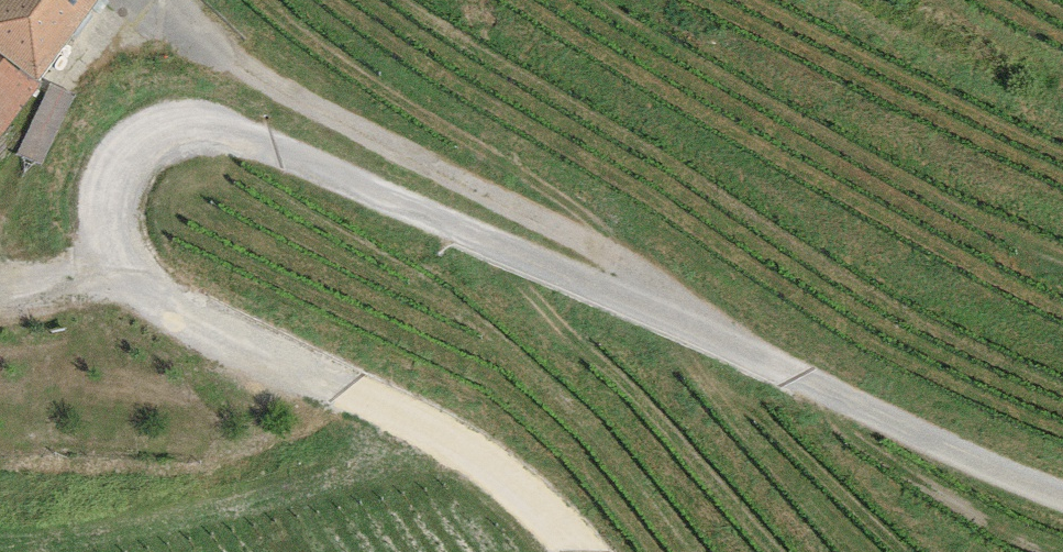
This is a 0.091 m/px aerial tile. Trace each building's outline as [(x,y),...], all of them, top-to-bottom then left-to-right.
[(40,80),(99,0),(0,0),(0,51),(40,80)] [(44,84),(40,80),(0,51),(0,141),(44,84)]
